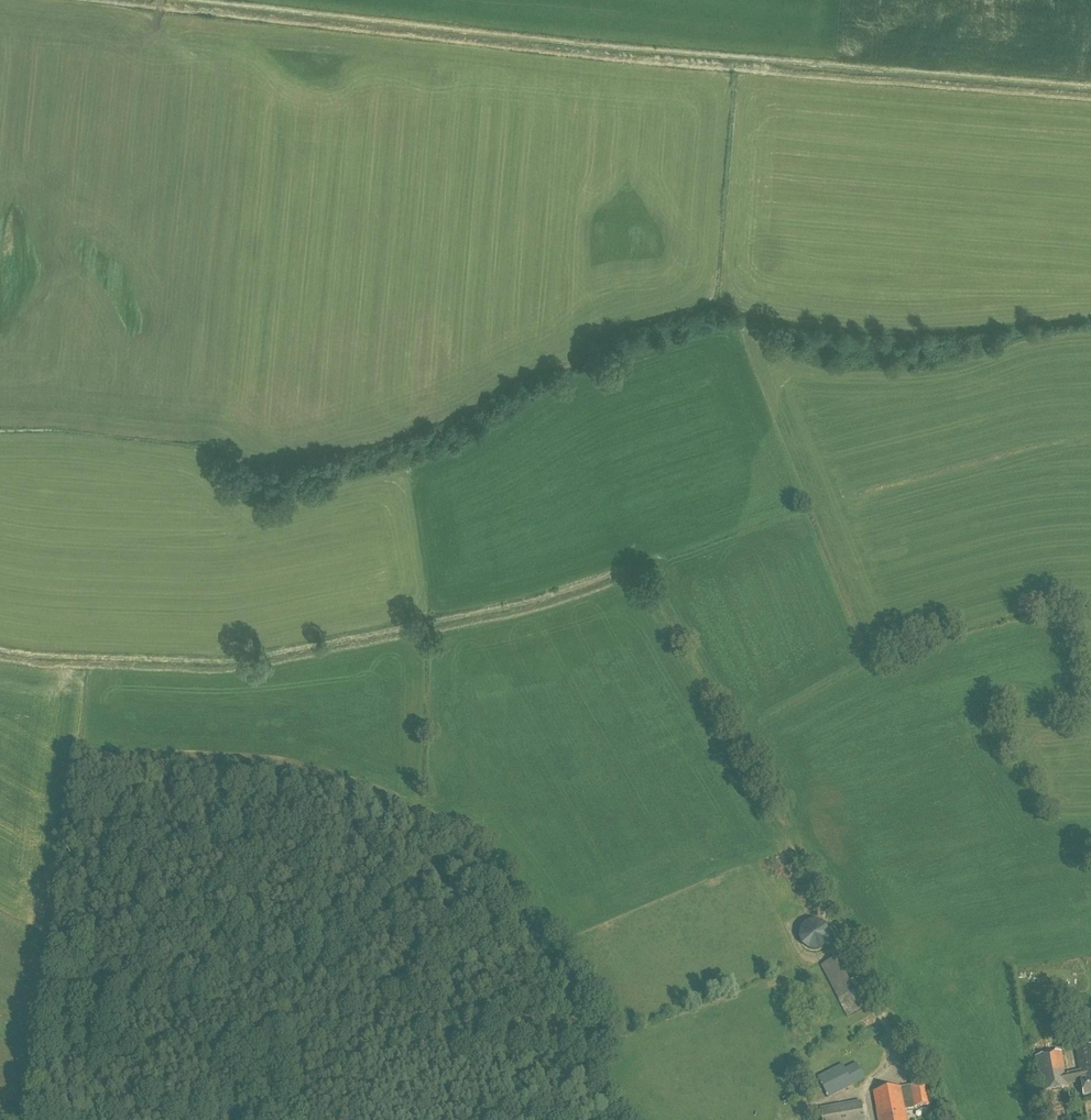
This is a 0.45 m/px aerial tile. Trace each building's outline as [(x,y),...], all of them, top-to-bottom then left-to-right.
[(814,950),(817,949),(819,949),(821,948),(823,946),(825,945),(827,942),(828,940),(828,938),(829,935),(828,933),(828,930),(827,928),(825,926),(823,924),(821,923),(819,922),(817,921),(814,921),(812,921),(809,922),(807,923),(805,924),(803,926),(802,928),(801,930),(800,933),(800,935),(800,938),(801,940),(802,942),(803,945),(805,946),(807,948),(809,949),(812,949),(814,950)] [(869,1042),(853,1051),(859,1062),(875,1053),(869,1042)] [(1075,1050),(1079,1072),(1065,1075),(1061,1052),(1035,1057),(1042,1092),(1068,1087),(1067,1083),(1080,1081),(1083,1097),(1090,1095),(1090,1047),(1075,1050)] [(828,1098),(885,1068),(877,1053),(845,1070),(842,1065),(840,1066),(836,1060),(814,1071),(821,1085),(820,1085),(821,1086),(822,1086),(827,1095),(826,1096),(827,1097),(828,1098)] [(904,1110),(913,1109),(913,1108),(931,1104),(927,1083),(873,1093),(878,1119),(906,1119),(904,1110)] [(864,1119),(860,1102),(820,1109),(822,1119),(864,1119)]
